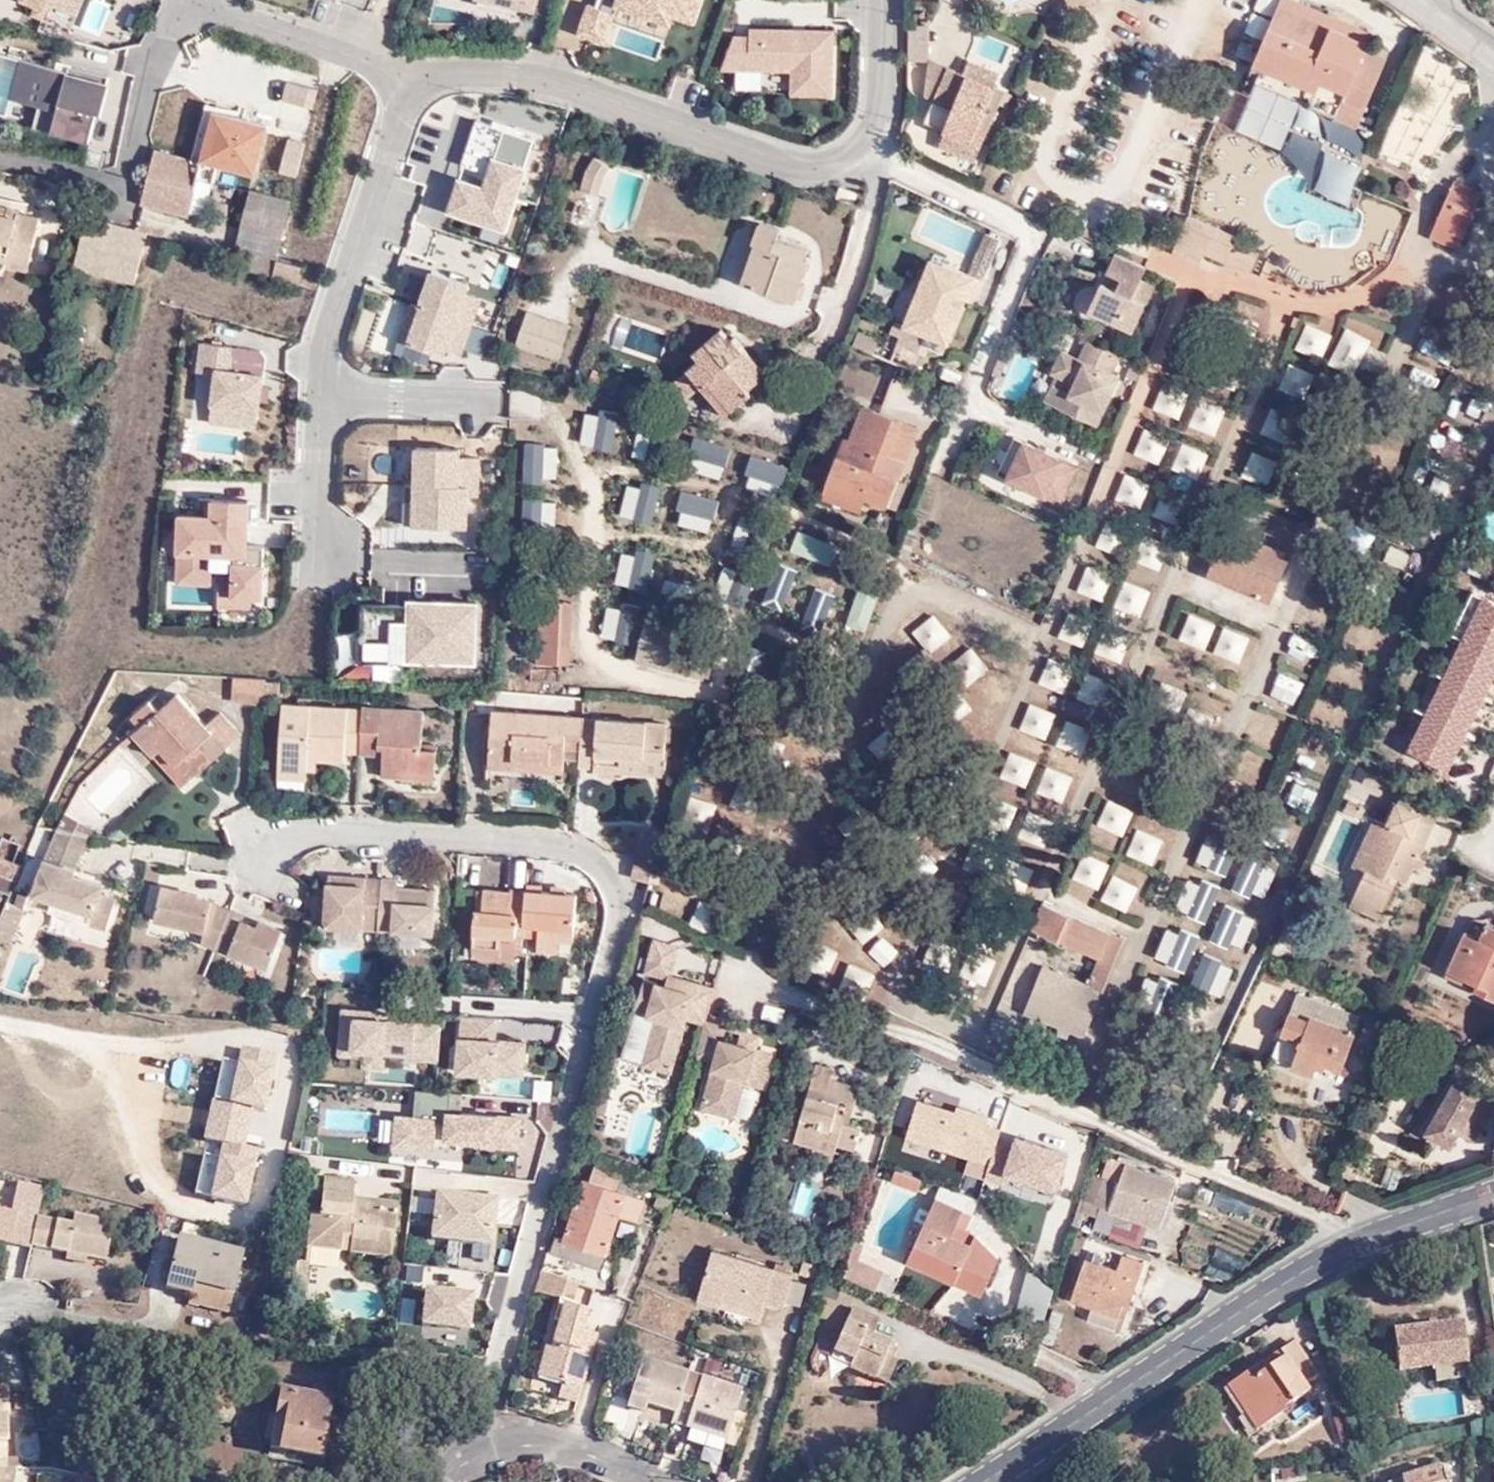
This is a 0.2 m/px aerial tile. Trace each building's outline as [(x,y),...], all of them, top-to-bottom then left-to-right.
[(19,2),(33,7),(45,12),(49,4),(74,15),(80,0),(20,0),(19,2)] [(472,1),(535,15),(538,0),(472,0),(472,1)] [(611,8),(603,5),(601,10),(586,5),(575,36),(604,46),(612,22),(665,39),(671,21),(695,29),(705,0),(614,0),(611,8)] [(1353,22),(1304,0),(1285,0),(1283,5),(1348,35),(1353,22)] [(1379,34),(1353,22),(1348,35),(1283,5),(1247,91),(1259,95),(1260,92),(1264,83),(1342,116),(1341,121),(1363,130),(1395,57),(1374,50),(1379,34)] [(45,12),(33,7),(31,16),(42,20),(45,12)] [(834,92),(833,22),(723,24),(724,66),(734,66),(734,85),(762,85),(761,66),(787,66),(787,92),(834,92)] [(927,33),(911,33),(912,65),(929,64),(927,33)] [(91,146),(97,124),(107,84),(19,61),(9,101),(54,113),(48,135),(91,146)] [(1009,98),(1000,94),(968,80),(935,65),(932,100),(939,103),(959,111),(952,126),(962,131),(959,138),(950,133),(942,150),(979,166),(1009,98)] [(968,80),(1000,94),(1006,80),(975,66),(968,80)] [(287,78),(285,97),(313,101),(316,81),(287,78)] [(1254,94),(1238,133),(1283,152),(1301,108),(1260,92),(1259,95),(1254,94)] [(933,141),(942,123),(923,114),(931,96),(929,95),(912,131),(933,141)] [(959,111),(939,103),(934,118),(952,126),(959,111)] [(204,167),(220,172),(260,184),(276,128),(220,113),(204,167)] [(952,126),(950,133),(959,138),(962,131),(952,126)] [(278,172),(296,175),(302,136),(284,133),(278,172)] [(531,143),(504,134),(495,160),(491,159),(481,188),(457,181),(446,215),(504,234),(525,171),(522,170),(531,143)] [(974,178),(979,166),(942,150),(931,145),(926,156),(974,178)] [(215,192),(220,172),(204,167),(162,157),(148,207),(194,219),(202,187),(215,192)] [(588,169),(601,176),(606,166),(594,159),(588,169)] [(593,193),(601,176),(588,169),(580,188),(593,193)] [(1489,186),(1458,174),(1433,234),(1464,246),(1489,186)] [(247,231),(288,242),(298,205),(258,194),(247,231)] [(35,268),(47,223),(28,217),(29,214),(0,207),(0,262),(13,266),(14,260),(35,268)] [(147,229),(96,214),(83,255),(139,272),(151,238),(145,236),(147,229)] [(783,238),(760,229),(751,251),(766,257),(754,292),(797,310),(813,273),(806,270),(811,257),(780,246),(783,238)] [(276,282),(281,265),(288,242),(247,231),(237,270),(276,282)] [(973,277),(985,281),(1002,242),(988,236),(973,277)] [(1148,268),(1145,266),(1117,253),(1110,270),(1125,276),(1120,288),(1105,282),(1093,308),(1136,329),(1148,301),(1137,295),(1148,268)] [(33,277),(35,268),(14,260),(13,266),(12,271),(33,277)] [(988,283),(985,281),(973,277),(947,267),(943,281),(933,277),(910,331),(899,325),(893,337),(905,343),(903,347),(932,360),(938,349),(949,354),(974,296),(982,299),(988,283)] [(481,291),(428,272),(405,344),(456,362),(481,291)] [(575,331),(532,316),(521,352),(565,366),(575,331)] [(1305,319),(1295,345),(1321,355),(1331,330),(1305,319)] [(471,322),(463,346),(477,351),(486,326),(471,322)] [(1333,354),(1356,366),(1371,336),(1347,325),(1333,354)] [(858,329),(853,343),(872,350),(877,335),(858,329)] [(725,334),(698,358),(703,364),(677,387),(690,402),(706,390),(731,422),(758,397),(755,394),(772,378),(734,335),(725,334)] [(1117,371),(1124,355),(1094,341),(1087,357),(1064,347),(1055,369),(1071,376),(1080,380),(1074,392),(1066,387),(1058,401),(1099,421),(1121,373),(1117,371)] [(231,346),(198,344),(195,375),(213,377),(209,427),(258,432),(263,377),(228,374),(231,346)] [(1014,350),(1007,347),(997,371),(1003,374),(1014,350)] [(1289,358),(1277,385),(1303,396),(1314,369),(1289,358)] [(1080,380),(1071,376),(1066,387),(1074,392),(1080,380)] [(1153,407),(1179,414),(1187,387),(1160,381),(1153,407)] [(1049,397),(1058,401),(1066,387),(1056,383),(1049,397)] [(1214,433),(1225,406),(1199,396),(1188,422),(1214,433)] [(1270,402),(1259,430),(1284,440),(1296,412),(1270,402)] [(615,444),(616,407),(582,406),(582,443),(615,444)] [(860,451),(878,412),(867,407),(850,446),(860,451)] [(921,431),(878,412),(860,451),(850,446),(843,443),(827,480),(863,495),(897,509),(908,481),(902,478),(921,431)] [(1133,451),(1159,461),(1170,435),(1143,424),(1133,451)] [(632,454),(661,456),(663,429),(634,428),(632,454)] [(720,475),(731,441),(698,430),(687,464),(720,475)] [(1065,498),(1081,455),(1016,432),(1001,474),(1065,498)] [(1171,465),(1197,476),(1208,449),(1182,438),(1171,465)] [(523,475),(557,475),(556,439),(522,439),(523,475)] [(1240,473),(1266,484),(1277,456),(1251,446),(1240,473)] [(752,451),(744,478),(779,489),(787,461),(752,451)] [(459,452),(415,452),(415,485),(406,485),(405,527),(468,529),(469,488),(479,488),(478,459),(459,459),(459,452)] [(1141,506),(1150,478),(1124,469),(1115,497),(1141,506)] [(860,508),(863,495),(827,480),(821,493),(860,508)] [(1161,485),(1152,513),(1177,521),(1187,494),(1161,485)] [(681,486),(673,520),(710,527),(717,494),(681,486)] [(555,516),(555,493),(521,493),(521,516),(555,516)] [(249,550),(249,504),(207,503),(207,518),(175,518),(175,585),(216,585),(217,611),(264,611),(264,550),(249,550)] [(744,543),(750,515),(737,512),(731,540),(744,543)] [(1119,553),(1131,526),(1105,515),(1094,543),(1119,553)] [(1290,555),(1227,527),(1207,576),(1269,603),(1290,555)] [(801,565),(807,536),(781,531),(775,559),(801,565)] [(1158,567),(1170,541),(1148,532),(1136,558),(1158,567)] [(813,565),(841,570),(845,541),(818,537),(813,565)] [(1076,589),(1104,597),(1112,569),(1084,562),(1076,589)] [(847,592),(872,605),(886,578),(861,566),(847,592)] [(1113,603),(1140,613),(1150,585),(1123,576),(1113,603)] [(1493,664),(1493,594),(1472,585),(1407,749),(1453,767),(1493,664)] [(778,624),(788,596),(761,587),(752,615),(778,624)] [(829,588),(803,597),(811,622),(837,613),(829,588)] [(478,659),(478,590),(404,589),(404,599),(359,599),(358,659),(478,659)] [(576,607),(542,605),(537,667),(570,670),(576,607)] [(1056,633),(1083,643),(1093,617),(1066,607),(1056,633)] [(1204,647),(1216,620),(1188,608),(1177,636),(1204,647)] [(933,609),(910,627),(928,650),(951,633),(933,609)] [(642,655),(677,664),(684,642),(716,655),(721,636),(652,616),(642,655)] [(1120,660),(1131,633),(1105,622),(1094,649),(1120,660)] [(1212,650),(1239,660),(1250,633),(1223,622),(1212,650)] [(1293,637),(1308,656),(1325,642),(1310,624),(1293,637)] [(779,636),(787,656),(802,650),(795,630),(779,636)] [(961,680),(986,670),(976,646),(951,656),(961,680)] [(1047,654),(1037,681),(1063,691),(1073,663),(1047,654)] [(1275,660),(1263,702),(1299,712),(1311,670),(1275,660)] [(1104,704),(1109,675),(1082,670),(1076,698),(1104,704)] [(1001,675),(980,679),(984,700),(1005,696),(1001,675)] [(260,681),(229,679),(226,707),(259,709),(259,703),(260,685),(260,681)] [(260,685),(259,703),(275,703),(275,685),(260,685)] [(143,728),(189,784),(237,741),(218,719),(203,731),(175,698),(158,713),(151,704),(134,718),(143,728)] [(1028,700),(1019,727),(1045,736),(1054,708),(1028,700)] [(344,757),(359,759),(360,713),(281,708),(275,773),(305,777),(305,766),(316,766),(343,768),(344,757)] [(360,713),(359,759),(380,762),(379,781),(432,785),(434,754),(420,754),(423,717),(360,713)] [(1054,743),(1081,754),(1092,726),(1065,715),(1054,743)] [(574,768),(580,769),(582,723),(490,718),(487,772),(562,776),(562,757),(574,757),(574,768)] [(582,723),(580,769),(592,770),(592,779),(619,780),(620,754),(640,755),(641,762),(664,764),(666,728),(582,723)] [(183,792),(189,784),(143,728),(133,737),(183,792)] [(998,775),(1024,785),(1035,757),(1008,747),(998,775)] [(1130,782),(1139,762),(1119,753),(1110,772),(1130,782)] [(620,754),(619,780),(663,782),(664,764),(641,762),(640,755),(620,754)] [(1064,798),(1071,770),(1043,763),(1036,792),(1064,798)] [(316,777),(316,766),(305,766),(305,777),(316,777)] [(305,777),(275,773),(275,784),(304,787),(305,777)] [(995,776),(980,819),(1006,827),(1020,784),(995,776)] [(1428,822),(1441,829),(1454,805),(1415,786),(1408,802),(1433,813),(1428,822)] [(681,821),(708,829),(717,800),(690,792),(681,821)] [(1096,823),(1124,833),(1133,806),(1106,796),(1096,823)] [(1142,802),(1135,822),(1156,830),(1163,810),(1142,802)] [(1411,887),(1419,872),(1425,860),(1441,829),(1428,822),(1433,813),(1408,802),(1394,831),(1389,828),(1365,876),(1370,878),(1356,907),(1380,919),(1398,880),(1411,887)] [(1027,808),(1016,835),(1043,845),(1053,818),(1027,808)] [(1354,870),(1365,876),(1389,828),(1379,822),(1354,870)] [(97,830),(63,825),(46,862),(39,889),(56,896),(54,905),(109,925),(120,895),(107,888),(109,880),(86,871),(83,878),(77,875),(97,830)] [(1136,825),(1125,852),(1152,863),(1163,836),(1136,825)] [(1210,825),(1194,856),(1224,872),(1240,841),(1210,825)] [(639,852),(659,856),(666,831),(646,826),(639,852)] [(1084,849),(1071,874),(1096,887),(1109,862),(1084,849)] [(1231,883),(1263,896),(1277,862),(1246,849),(1231,883)] [(22,861),(0,853),(0,889),(9,893),(22,861)] [(633,880),(650,886),(657,862),(639,857),(633,880)] [(1005,859),(1002,882),(1027,886),(1030,862),(1005,859)] [(1425,860),(1419,872),(1427,875),(1433,864),(1425,860)] [(1126,910),(1138,883),(1112,871),(1100,898),(1126,910)] [(1207,919),(1221,882),(1194,871),(1179,909),(1207,919)] [(382,926),(385,876),(365,874),(365,884),(355,883),(356,874),(333,872),(329,923),(382,926)] [(365,884),(365,874),(356,874),(355,883),(365,884)] [(400,877),(385,876),(382,926),(436,930),(440,890),(399,887),(400,877)] [(204,936),(217,942),(231,905),(216,900),(217,897),(201,893),(202,888),(165,880),(156,913),(204,924),(204,936)] [(537,940),(559,941),(575,942),(578,895),(515,888),(516,892),(486,889),(484,908),(474,908),(472,946),(495,948),(496,935),(516,937),(517,925),(538,927),(537,940)] [(9,898),(7,906),(3,919),(0,927),(0,931),(19,938),(28,908),(9,898)] [(712,928),(721,906),(699,898),(690,920),(712,928)] [(1224,900),(1211,936),(1242,947),(1255,911),(1224,900)] [(869,902),(845,917),(859,940),(883,926),(869,902)] [(231,905),(217,942),(268,963),(284,928),(259,916),(257,921),(244,916),(246,911),(231,905)] [(1042,906),(1030,933),(1097,960),(1088,987),(1042,969),(1022,1018),(1085,1043),(1126,941),(1042,906)] [(152,915),(148,931),(198,943),(202,927),(152,915)] [(1165,919),(1152,956),(1186,968),(1199,931),(1165,919)] [(1482,945),(1470,938),(1452,967),(1479,982),(1476,989),(1493,1000),(1493,923),(1482,945)] [(932,931),(920,958),(947,969),(959,941),(932,931)] [(883,932),(866,948),(882,965),(898,949),(883,932)] [(514,958),(516,937),(496,935),(495,948),(495,956),(514,958)] [(800,963),(826,974),(837,948),(811,937),(800,963)] [(557,953),(559,941),(537,940),(536,951),(557,953)] [(667,978),(672,979),(680,950),(654,943),(645,979),(666,985),(667,978)] [(495,948),(472,946),(472,953),(495,956),(495,948)] [(958,973),(985,983),(995,955),(968,946),(958,973)] [(1219,996),(1234,962),(1205,949),(1189,982),(1219,996)] [(848,960),(842,978),(866,986),(872,969),(848,960)] [(673,992),(676,980),(672,979),(667,978),(666,985),(665,989),(673,992)] [(687,1021),(705,1026),(705,1023),(714,988),(676,980),(673,992),(665,989),(645,984),(635,1015),(656,1021),(644,1070),(672,1076),(687,1021)] [(1314,1007),(1358,1027),(1364,1013),(1307,983),(1292,1007),(1311,1017),(1314,1007)] [(1342,1062),(1358,1027),(1314,1007),(1311,1017),(1292,1007),(1282,1028),(1305,1039),(1300,1051),(1320,1061),(1324,1052),(1342,1062)] [(390,1011),(341,1010),(339,1059),(362,1059),(362,1071),(390,1072),(390,1059),(437,1063),(438,1023),(390,1022),(390,1011)] [(498,1017),(458,1015),(457,1079),(498,1082),(498,1076),(527,1078),(528,1043),(497,1042),(498,1017)] [(621,1064),(644,1070),(656,1021),(635,1015),(621,1064)] [(705,1026),(697,1058),(715,1064),(703,1110),(734,1119),(743,1081),(762,1089),(771,1054),(756,1050),(738,1045),(721,1041),(723,1029),(705,1023),(705,1026)] [(1315,1070),(1320,1061),(1300,1051),(1305,1039),(1282,1028),(1271,1051),(1315,1070)] [(738,1045),(756,1050),(759,1038),(741,1033),(738,1045)] [(194,1191),(245,1200),(255,1145),(244,1143),(251,1107),(263,1109),(272,1062),(229,1054),(221,1096),(212,1094),(194,1191)] [(827,1088),(831,1076),(834,1067),(818,1062),(813,1085),(827,1088)] [(1456,1069),(1425,1119),(1431,1124),(1462,1072),(1456,1069)] [(1425,1119),(1422,1123),(1452,1142),(1458,1130),(1473,1139),(1493,1107),(1493,1082),(1482,1075),(1479,1081),(1462,1072),(1431,1124),(1425,1119)] [(860,1083),(831,1076),(827,1088),(813,1085),(799,1143),(814,1147),(838,1153),(840,1144),(855,1148),(861,1125),(848,1122),(852,1110),(840,1108),(843,1098),(854,1100),(860,1083)] [(452,1112),(453,1093),(414,1091),(413,1117),(397,1117),(396,1147),(457,1151),(457,1146),(523,1152),(524,1118),(452,1112)] [(990,1167),(997,1147),(1002,1131),(986,1126),(989,1117),(957,1107),(955,1113),(918,1101),(904,1141),(990,1167)] [(1012,1152),(997,1147),(990,1167),(985,1181),(1007,1187),(1010,1181),(1060,1197),(1074,1156),(1017,1138),(1012,1152)] [(835,1162),(838,1153),(814,1147),(812,1156),(835,1162)] [(1119,1185),(1111,1208),(1166,1229),(1173,1208),(1167,1206),(1175,1181),(1110,1158),(1103,1179),(1119,1185)] [(589,1176),(574,1215),(598,1224),(608,1206),(621,1211),(627,1213),(639,1216),(644,1200),(636,1194),(641,1180),(597,1163),(592,1179),(589,1176)] [(918,1184),(921,1172),(892,1166),(890,1178),(918,1184)] [(1087,1199),(1111,1208),(1119,1185),(1103,1179),(1094,1176),(1087,1199)] [(34,1214),(39,1188),(25,1185),(22,1212),(34,1214)] [(476,1196),(440,1191),(439,1215),(473,1221),(476,1196)] [(980,1208),(943,1193),(914,1261),(963,1281),(978,1242),(958,1234),(961,1224),(971,1228),(980,1208)] [(342,1227),(343,1215),(345,1201),(313,1197),(309,1234),(301,1232),(297,1265),(331,1270),(332,1262),(340,1262),(340,1270),(380,1275),(389,1221),(370,1219),(368,1232),(342,1227)] [(598,1224),(574,1215),(565,1237),(559,1235),(554,1247),(600,1263),(621,1211),(608,1206),(598,1224)] [(28,1247),(34,1214),(22,1212),(0,1207),(0,1242),(28,1247)] [(34,1214),(28,1247),(104,1261),(108,1235),(96,1232),(98,1223),(100,1215),(71,1210),(69,1221),(34,1214)] [(370,1219),(343,1215),(342,1227),(368,1232),(370,1219)] [(96,1232),(108,1235),(110,1225),(98,1223),(96,1232)] [(197,1293),(195,1303),(225,1309),(239,1251),(173,1234),(160,1286),(187,1292),(197,1293)] [(492,1243),(492,1267),(513,1267),(512,1242),(492,1243)] [(783,1269),(704,1247),(688,1293),(712,1302),(716,1292),(758,1304),(761,1294),(775,1298),(783,1269)] [(843,1272),(875,1286),(883,1266),(851,1252),(843,1272)] [(1095,1304),(1128,1316),(1147,1263),(1125,1255),(1119,1270),(1089,1258),(1075,1297),(1095,1304)] [(606,1283),(610,1269),(582,1261),(578,1275),(606,1283)] [(1026,1271),(1020,1296),(1048,1302),(1053,1278),(1026,1271)] [(575,1301),(579,1285),(542,1273),(536,1295),(560,1302),(561,1300),(563,1301),(564,1299),(575,1302),(575,1301)] [(801,1305),(805,1279),(791,1277),(787,1302),(801,1305)] [(470,1327),(472,1286),(419,1284),(417,1324),(470,1327)] [(186,1302),(195,1303),(197,1293),(187,1292),(186,1302)] [(558,1302),(544,1297),(541,1306),(555,1311),(558,1302)] [(562,1306),(591,1313),(593,1308),(575,1302),(564,1299),(563,1301),(562,1306)] [(294,1313),(295,1303),(282,1302),(281,1312),(294,1313)] [(1124,1329),(1128,1316),(1095,1304),(1090,1316),(1124,1329)] [(587,1328),(591,1313),(562,1306),(558,1322),(562,1323),(556,1351),(549,1348),(541,1380),(562,1384),(585,1392),(599,1346),(587,1328)] [(868,1380),(887,1343),(874,1336),(881,1321),(853,1306),(833,1341),(830,1349),(849,1359),(845,1366),(868,1380)] [(1433,1357),(1468,1353),(1464,1319),(1393,1330),(1397,1367),(1433,1362),(1433,1357)] [(830,1349),(833,1341),(814,1331),(809,1345),(828,1354),(830,1349)] [(1257,1399),(1265,1414),(1282,1405),(1280,1401),(1309,1384),(1304,1376),(1318,1369),(1299,1333),(1223,1373),(1241,1407),(1257,1399)] [(901,1351),(887,1343),(868,1380),(881,1387),(901,1351)] [(1471,1372),(1468,1353),(1433,1357),(1433,1362),(1436,1377),(1471,1372)] [(673,1415),(678,1400),(686,1374),(641,1358),(625,1408),(643,1415),(646,1406),(673,1415)] [(673,1415),(670,1425),(724,1442),(740,1392),(701,1379),(691,1406),(678,1400),(673,1415)] [(581,1405),(585,1392),(562,1384),(558,1397),(581,1405)] [(320,1463),(324,1437),(328,1416),(331,1393),(299,1389),(297,1399),(278,1397),(274,1424),(287,1425),(283,1458),(320,1463)] [(8,1470),(7,1417),(11,1417),(9,1390),(0,1390),(0,1471),(8,1470)] [(1250,1422),(1265,1414),(1257,1399),(1241,1407),(1250,1422)] [(324,1437),(335,1439),(340,1417),(328,1416),(324,1437)] [(269,1456),(283,1458),(287,1425),(274,1424),(269,1456)] [(1437,1464),(1388,1481),(1444,1481),(1437,1464)]
